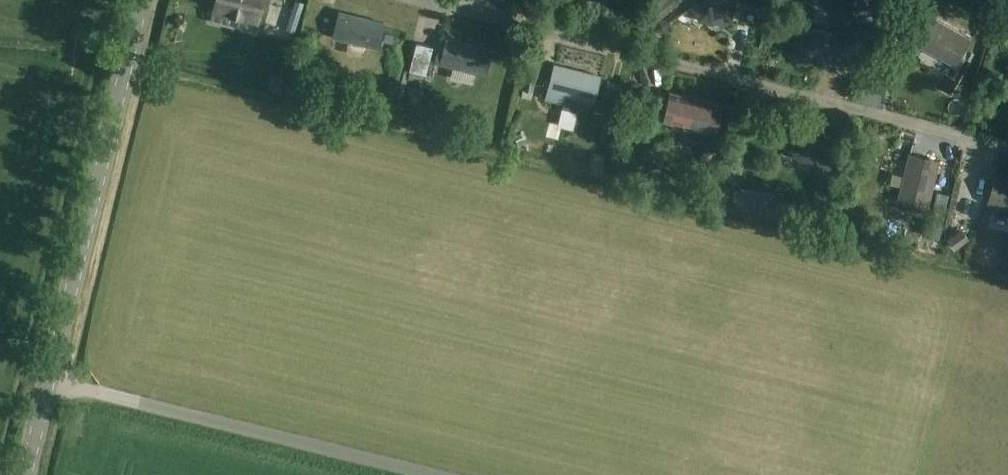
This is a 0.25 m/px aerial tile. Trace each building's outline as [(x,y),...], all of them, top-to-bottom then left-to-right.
[(214,8),(257,19),(262,0),(217,0),(214,8)] [(674,27),(692,11),(683,0),(664,0),(656,7),(674,27)] [(693,8),(700,20),(712,23),(717,20),(721,27),(731,21),(735,2),(734,0),(695,0),(693,8)] [(334,37),(348,40),(379,47),(385,23),(341,12),(334,37)] [(935,19),(927,32),(914,25),(907,37),(955,64),(970,38),(935,19)] [(837,62),(841,43),(835,34),(829,38),(826,33),(813,30),(802,36),(799,49),(806,61),(818,64),(823,61),(827,68),(837,62)] [(891,61),(895,32),(882,31),(878,59),(891,61)] [(473,83),(475,72),(486,75),(492,50),(450,40),(444,65),(453,67),(450,77),(473,83)] [(418,66),(435,68),(437,48),(421,47),(418,66)] [(601,76),(555,65),(549,90),(546,100),(563,104),(565,94),(595,102),(601,76)] [(536,75),(526,72),(521,89),(532,92),(536,75)] [(672,95),(666,119),(699,127),(700,123),(720,128),(724,109),(672,95)] [(561,110),(554,149),(567,151),(571,126),(583,128),(585,115),(561,110)] [(794,134),(790,147),(797,158),(810,161),(815,159),(822,171),(832,166),(828,160),(833,141),(827,131),(820,136),(818,131),(805,128),(794,134)] [(938,194),(931,192),(939,161),(910,154),(899,199),(928,206),(943,210),(945,199),(946,196),(938,194)] [(992,198),(1007,203),(1007,180),(997,177),(992,198)] [(919,237),(915,251),(934,256),(938,242),(927,239),(919,237)]
